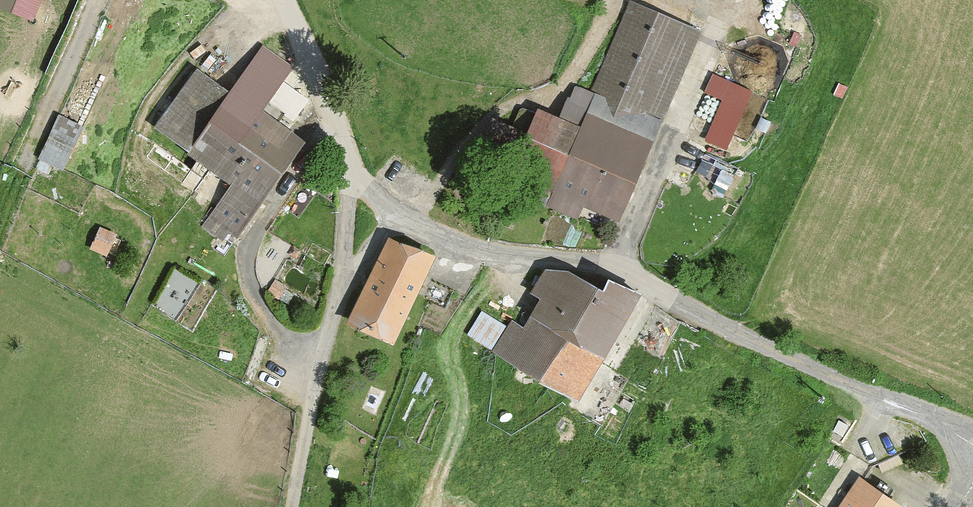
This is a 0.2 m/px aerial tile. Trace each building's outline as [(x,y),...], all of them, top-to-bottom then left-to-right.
[(32,17),(38,0),(0,0),(0,5),(32,17)] [(699,32),(631,3),(592,93),(596,94),(596,95),(577,87),(569,101),(559,124),(536,114),(536,115),(523,109),(513,130),(528,137),(514,169),(515,170),(509,187),(546,202),(546,201),(550,202),(549,203),(576,215),(584,198),(620,214),(699,32)] [(230,95),(198,72),(157,127),(235,183),(211,217),(217,221),(219,218),(240,233),(263,200),(260,197),(296,146),(300,149),(302,146),(274,126),(283,113),(293,120),(307,101),(281,81),(289,69),(261,50),(230,95)] [(751,90),(713,74),(705,93),(724,101),(707,139),(726,147),(751,90)] [(82,128),(59,117),(41,158),(62,168),(82,128)] [(430,256),(391,243),(352,322),(391,339),(420,278),(421,278),(430,256)] [(567,272),(547,271),(535,290),(548,305),(531,334),(514,323),(497,352),(514,365),(576,397),(637,292),(608,279),(601,290),(567,272)] [(506,326),(481,311),(467,334),(491,349),(506,326)] [(886,499),(892,490),(881,482),(875,492),(861,483),(845,506),(898,506),(886,499)]
